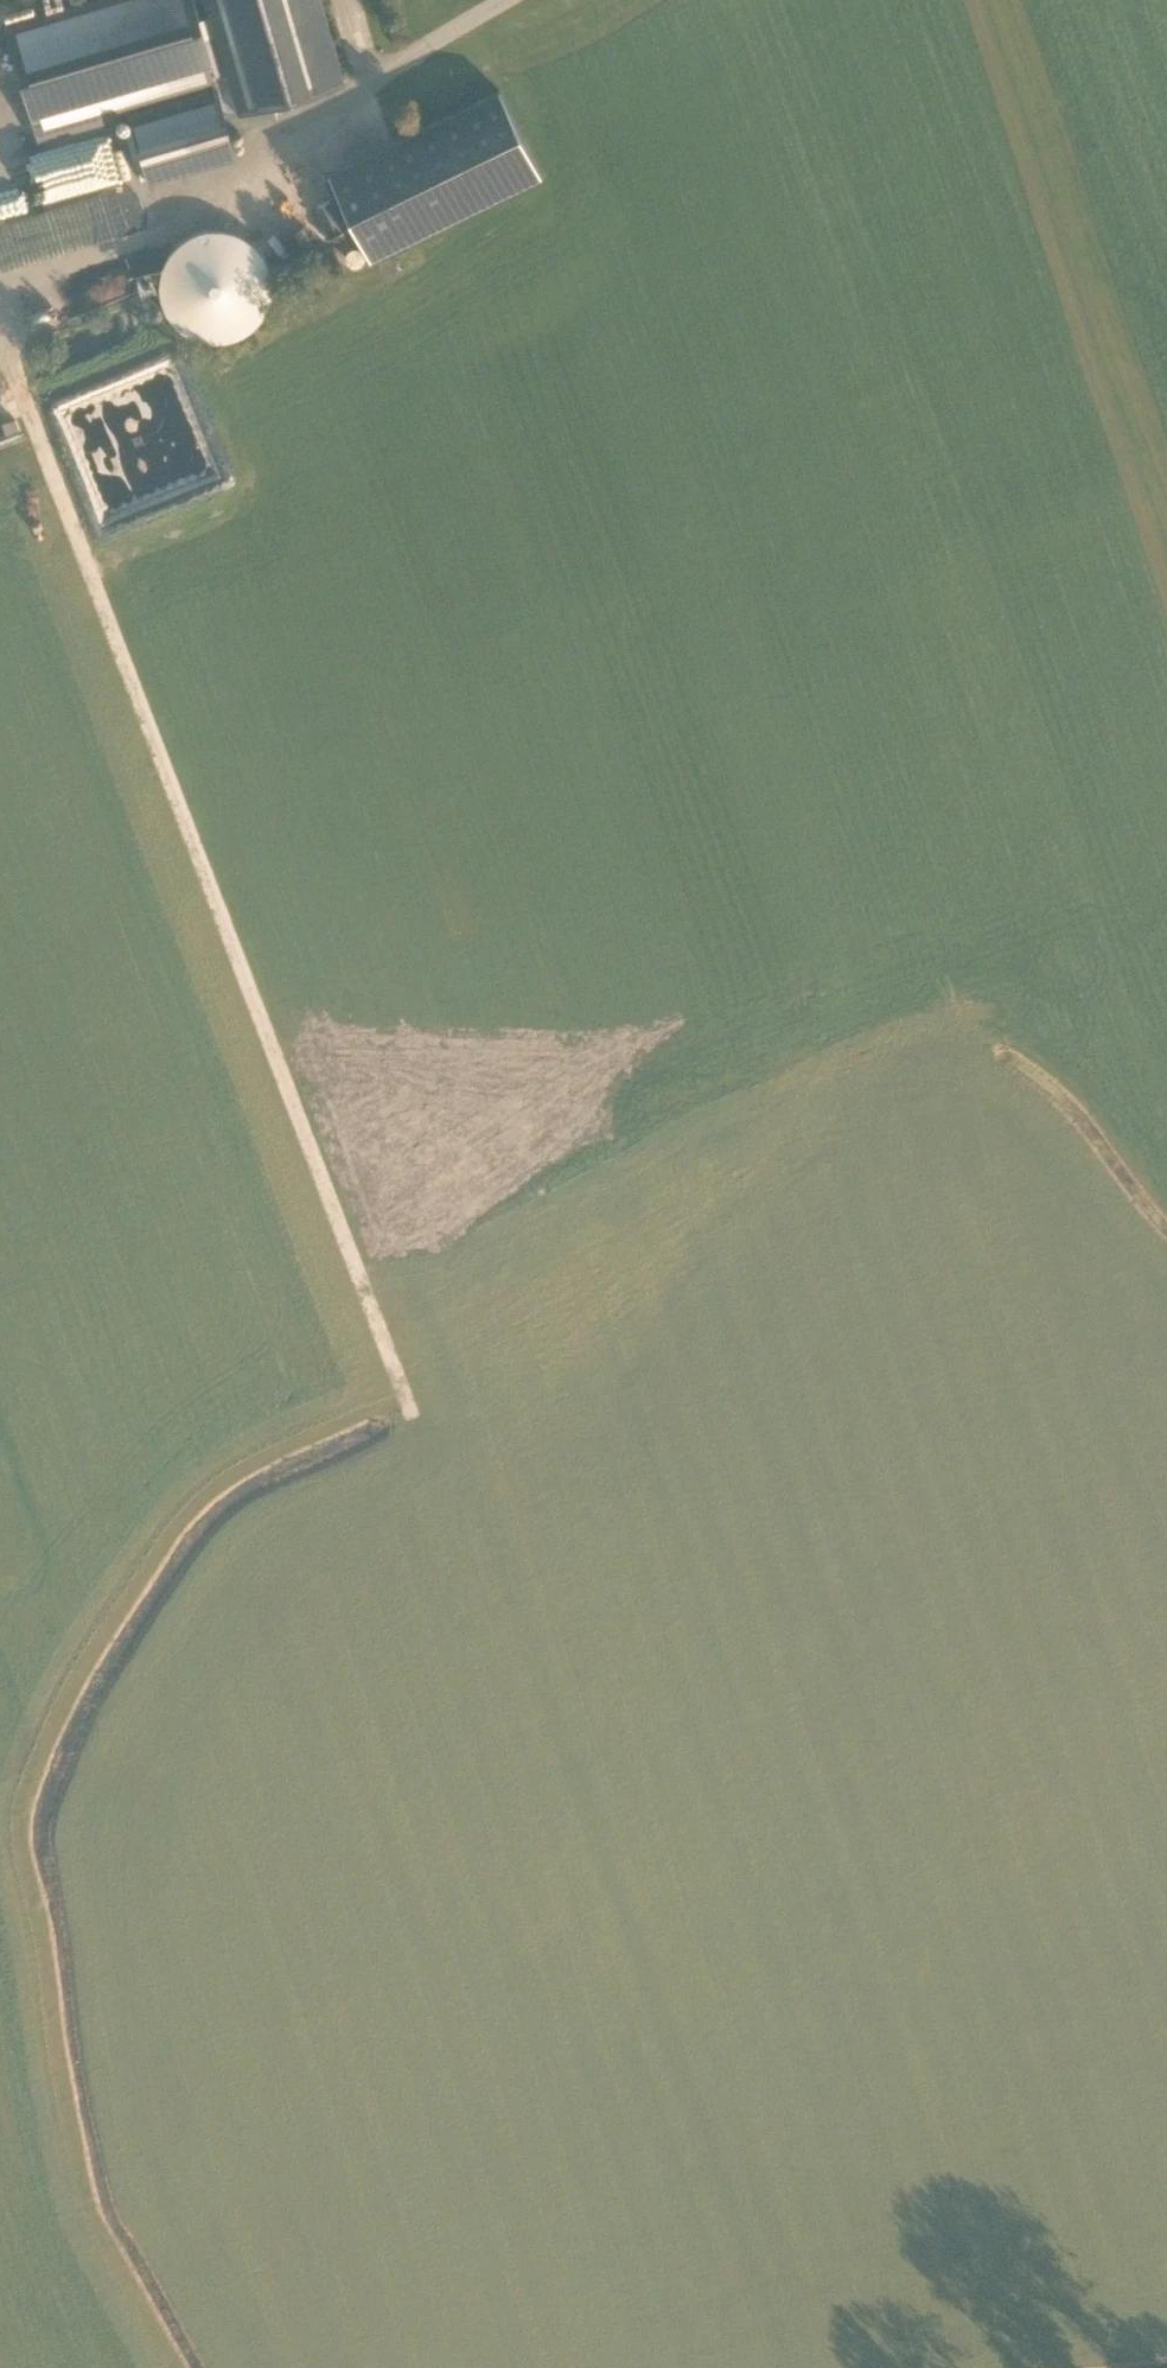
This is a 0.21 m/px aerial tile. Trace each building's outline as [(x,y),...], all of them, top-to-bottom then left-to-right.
[(224,59),(212,63),(194,0),(87,0),(4,24),(37,137),(128,111),(147,179),(235,154),(229,128),(270,118),(266,101),(305,89),(306,92),(344,80),(321,0),(207,0),(224,59)] [(542,174),(499,87),(327,171),(370,258),(542,174)] [(224,228),(215,227),(205,228),(195,230),(190,233),(187,234),(179,240),(172,247),(166,255),(162,264),(159,273),(159,283),(159,293),(162,302),(166,311),(172,319),(179,326),(187,332),(195,336),(205,338),(215,339),(224,338),(234,336),(243,332),(251,326),(258,319),(263,311),(267,302),(270,293),(271,283),(270,273),(267,264),(263,255),(258,247),(251,240),(243,234),(234,230),(224,228)] [(63,362),(132,334),(122,311),(111,316),(108,308),(51,332),(63,362)]
